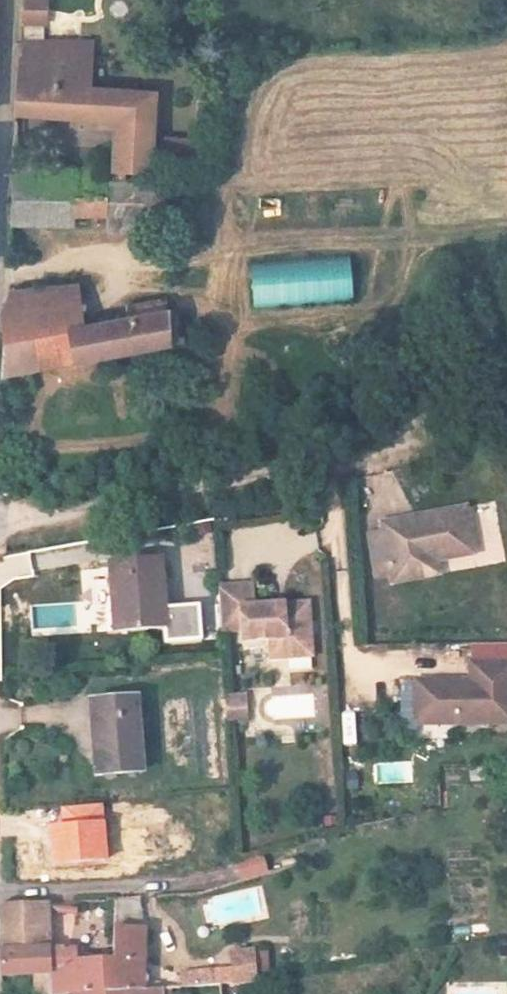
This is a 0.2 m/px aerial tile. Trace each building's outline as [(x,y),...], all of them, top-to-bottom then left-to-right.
[(46,0),(25,0),(22,37),(43,36),(46,0)] [(117,175),(152,176),(154,89),(87,83),(88,35),(43,36),(22,37),(16,107),(116,116),(116,163),(117,175)] [(3,161),(3,209),(163,209),(160,177),(152,176),(117,175),(116,163),(3,161)] [(350,256),(249,261),(252,307),(352,302),(350,256)] [(73,284),(13,292),(3,336),(79,323),(73,284)] [(79,323),(3,336),(0,373),(18,370),(22,389),(36,386),(33,368),(165,343),(166,359),(202,357),(200,336),(168,338),(166,299),(123,306),(125,316),(79,323)] [(382,520),(383,529),(390,573),(391,581),(424,577),(422,563),(434,561),(474,555),(467,508),(382,520)] [(373,575),(390,573),(383,529),(367,531),(373,575)] [(436,575),(434,561),(422,563),(424,577),(436,575)] [(161,562),(114,566),(120,634),(167,630),(161,562)] [(268,659),(310,657),(308,604),(254,606),(253,583),(218,584),(220,631),(240,631),(240,641),(267,640),(268,659)] [(439,723),(506,721),(506,661),(469,662),(469,680),(428,680),(428,694),(414,694),(414,715),(429,714),(439,723)] [(428,694),(428,680),(414,680),(414,694),(428,694)] [(242,696),(228,697),(229,723),(243,722),(242,696)] [(133,697),(90,703),(99,770),(142,764),(133,697)] [(340,711),(342,745),(356,744),(354,710),(340,711)] [(429,714),(414,715),(415,723),(439,723),(429,714)] [(62,807),(63,823),(50,824),(53,862),(108,859),(105,820),(103,820),(102,804),(62,807)] [(265,852),(243,858),(248,878),(270,873),(265,852)] [(47,903),(2,906),(5,950),(52,948),(47,903)] [(112,960),(115,993),(142,993),(145,993),(141,941),(110,943),(112,960)] [(52,948),(58,993),(115,993),(112,960),(84,962),(76,947),(52,948)] [(261,950),(231,947),(233,975),(189,980),(190,991),(239,987),(265,983),(261,950)] [(5,950),(7,981),(44,978),(46,993),(58,993),(52,948),(5,950)]
